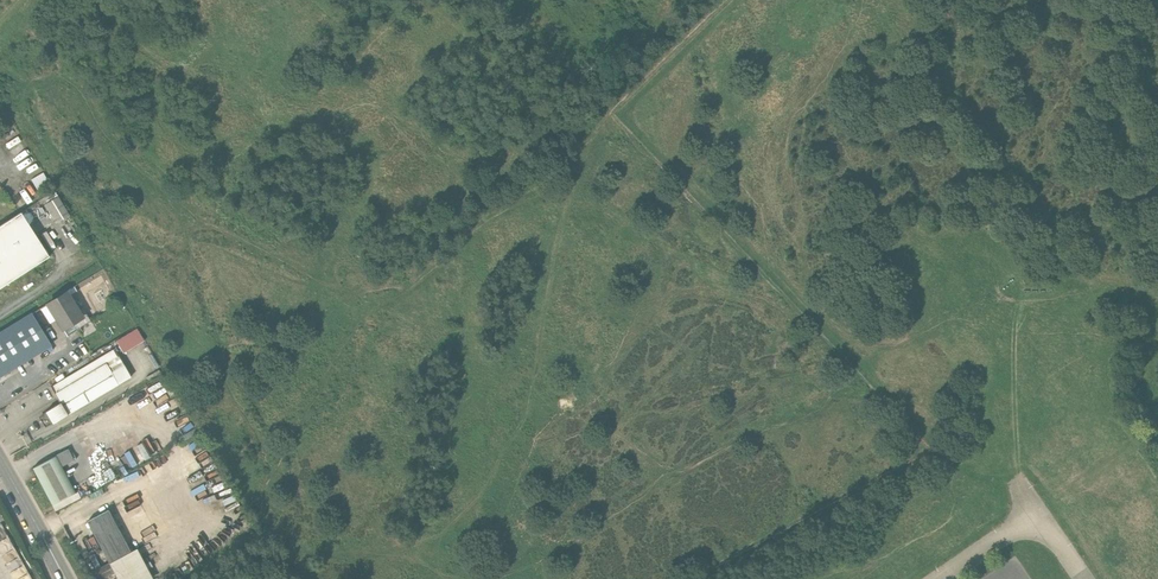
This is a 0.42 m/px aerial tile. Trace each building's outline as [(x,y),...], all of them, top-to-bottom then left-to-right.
[(48,202),(57,222),(71,216),(62,196),(48,202)] [(50,257),(21,212),(19,214),(0,226),(0,289),(50,257)] [(68,293),(45,307),(61,332),(84,318),(68,293)] [(51,346),(32,314),(0,333),(0,377),(51,346)] [(141,327),(118,337),(125,351),(147,340),(141,327)] [(45,413),(52,425),(130,378),(123,366),(113,350),(50,387),(57,399),(60,404),(45,413)] [(67,366),(74,364),(70,352),(62,355),(67,366)] [(68,450),(56,457),(62,467),(74,461),(68,450)] [(56,457),(33,469),(53,506),(76,494),(62,467),(56,457)] [(76,494),(53,506),(56,512),(81,498),(78,492),(76,494)] [(109,564),(117,578),(152,578),(137,549),(132,552),(109,564)] [(101,578),(113,573),(108,563),(96,569),(101,578)]
